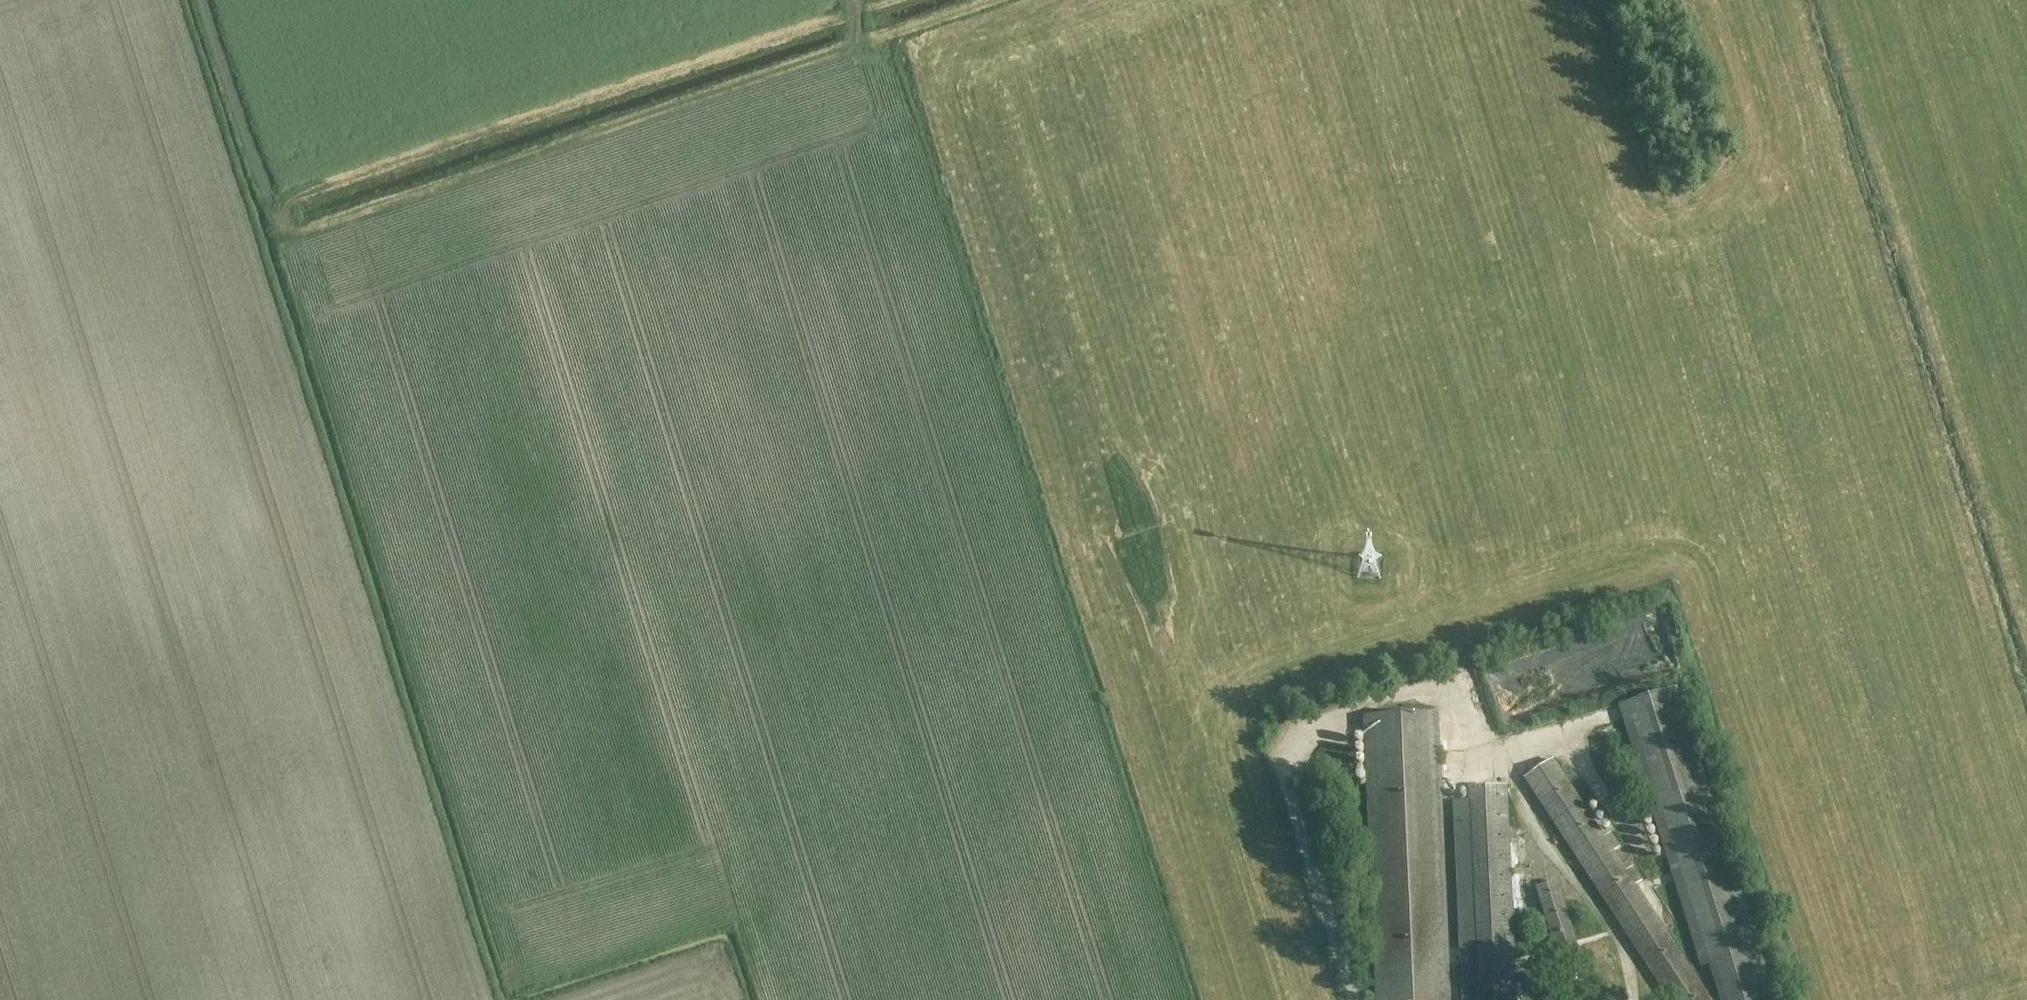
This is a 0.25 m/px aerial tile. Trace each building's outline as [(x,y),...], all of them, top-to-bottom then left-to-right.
[(1676,688),(1621,705),(1702,965),(1709,963),(1720,999),(1773,999),(1676,688)] [(1437,714),(1365,717),(1378,999),(1450,999),(1437,714)] [(1554,760),(1526,778),(1670,999),(1710,999),(1636,885),(1642,881),(1633,867),(1627,871),(1614,852),(1621,848),(1612,834),(1605,838),(1554,760)] [(1507,786),(1468,788),(1469,801),(1454,802),(1463,999),(1517,999),(1507,786)] [(1556,882),(1537,888),(1573,999),(1595,999),(1556,882)]
